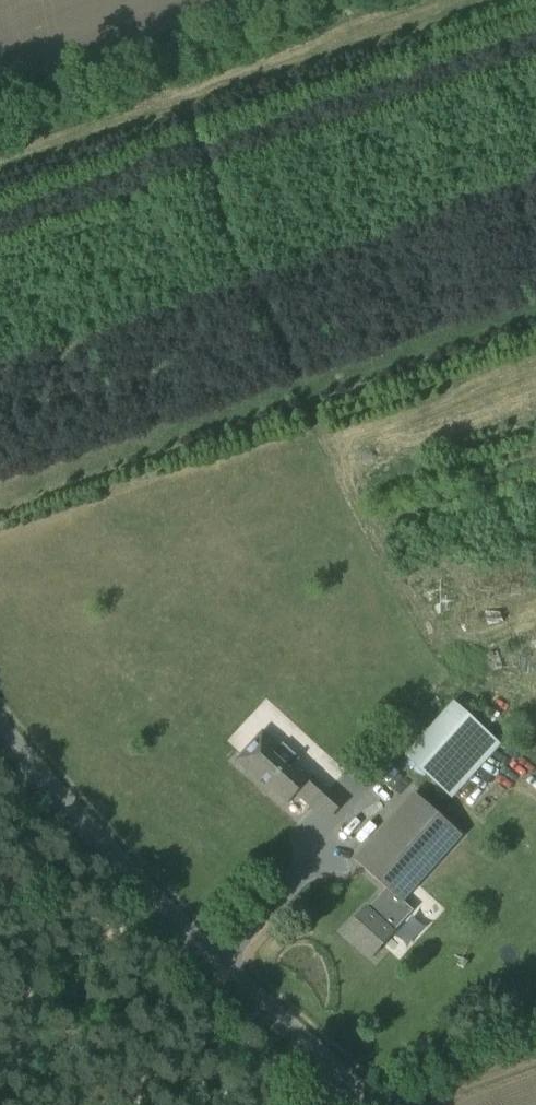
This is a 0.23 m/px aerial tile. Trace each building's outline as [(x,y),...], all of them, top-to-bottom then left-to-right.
[(404,754),(436,783),(485,729),(453,700),(404,754)] [(485,729),(436,783),(452,798),(501,744),(485,729)] [(328,790),(311,775),(309,777),(294,763),(289,769),(273,754),(280,746),(262,731),(235,760),(260,782),(263,779),(267,783),(266,784),(287,804),(296,794),(312,808),(328,790)] [(401,902),(462,834),(415,792),(355,859),(386,888),(367,909),(365,907),(344,931),(372,956),(412,911),(401,902)]
